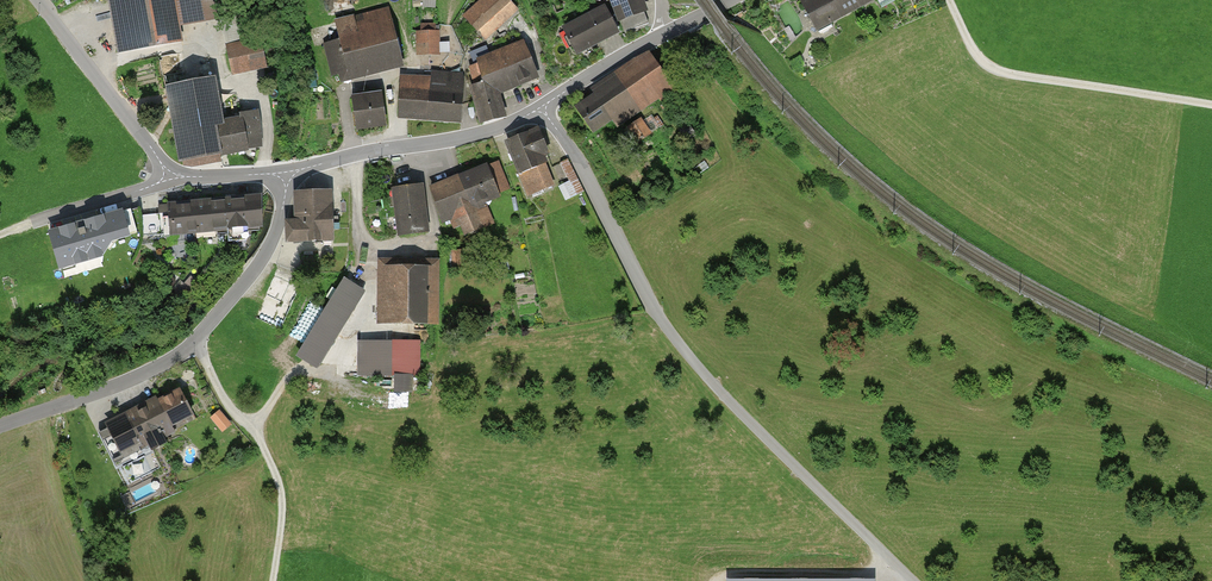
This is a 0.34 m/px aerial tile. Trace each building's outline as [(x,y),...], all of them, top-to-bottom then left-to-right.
[(177,0),(111,0),(122,57),(186,46),(177,0)] [(521,12),(510,0),(483,0),(465,16),(488,42),(521,12)] [(621,24),(651,13),(646,0),(612,0),(621,24)] [(804,5),(820,34),(880,0),(814,0),(804,5)] [(608,8),(567,29),(580,55),(621,34),(608,8)] [(336,87),(406,68),(390,9),(336,23),(341,43),(325,47),(336,87)] [(436,25),(420,25),(420,52),(436,52),(436,25)] [(261,39),(227,47),(234,77),(268,69),(261,39)] [(541,80),(526,43),(480,62),(489,83),(474,89),(480,127),(507,120),(502,96),(541,80)] [(677,91),(650,53),(592,93),(595,97),(579,109),(597,135),(615,123),(620,130),(677,91)] [(400,121),(464,126),(468,76),(435,73),(434,80),(404,77),(400,121)] [(219,80),(168,90),(182,164),(264,149),(261,113),(242,116),(242,119),(227,122),(219,80)] [(382,95),(352,99),(356,128),(386,124),(382,95)] [(656,131),(663,124),(653,114),(646,121),(656,131)] [(654,134),(644,120),(631,128),(641,143),(654,134)] [(537,132),(509,142),(529,196),(556,186),(545,156),(552,154),(544,130),(537,132)] [(560,185),(566,199),(585,191),(570,158),(562,162),(571,180),(560,185)] [(561,163),(553,166),(561,182),(569,178),(561,163)] [(488,167),(432,187),(445,222),(453,219),(461,242),(498,229),(490,205),(501,201),(488,167)] [(422,186),(396,190),(402,236),(428,232),(422,186)] [(337,242),(334,191),(296,193),(296,200),(297,221),(288,221),(289,244),(337,242)] [(263,194),(169,201),(169,204),(137,207),(139,232),(170,230),(171,235),(221,231),(238,258),(263,226),(263,194)] [(121,212),(51,233),(62,267),(101,256),(111,240),(128,235),(121,212)] [(442,258),(379,258),(379,326),(442,326),(442,258)] [(267,274),(251,316),(284,329),(300,286),(267,274)] [(196,283),(190,277),(178,290),(185,296),(196,283)] [(369,292),(348,279),(299,356),(320,370),(369,292)] [(421,378),(422,344),(359,342),(358,377),(421,378)] [(158,429),(190,413),(180,392),(100,431),(115,460),(162,437),(158,429)] [(229,424),(220,412),(213,418),(222,430),(229,424)]
